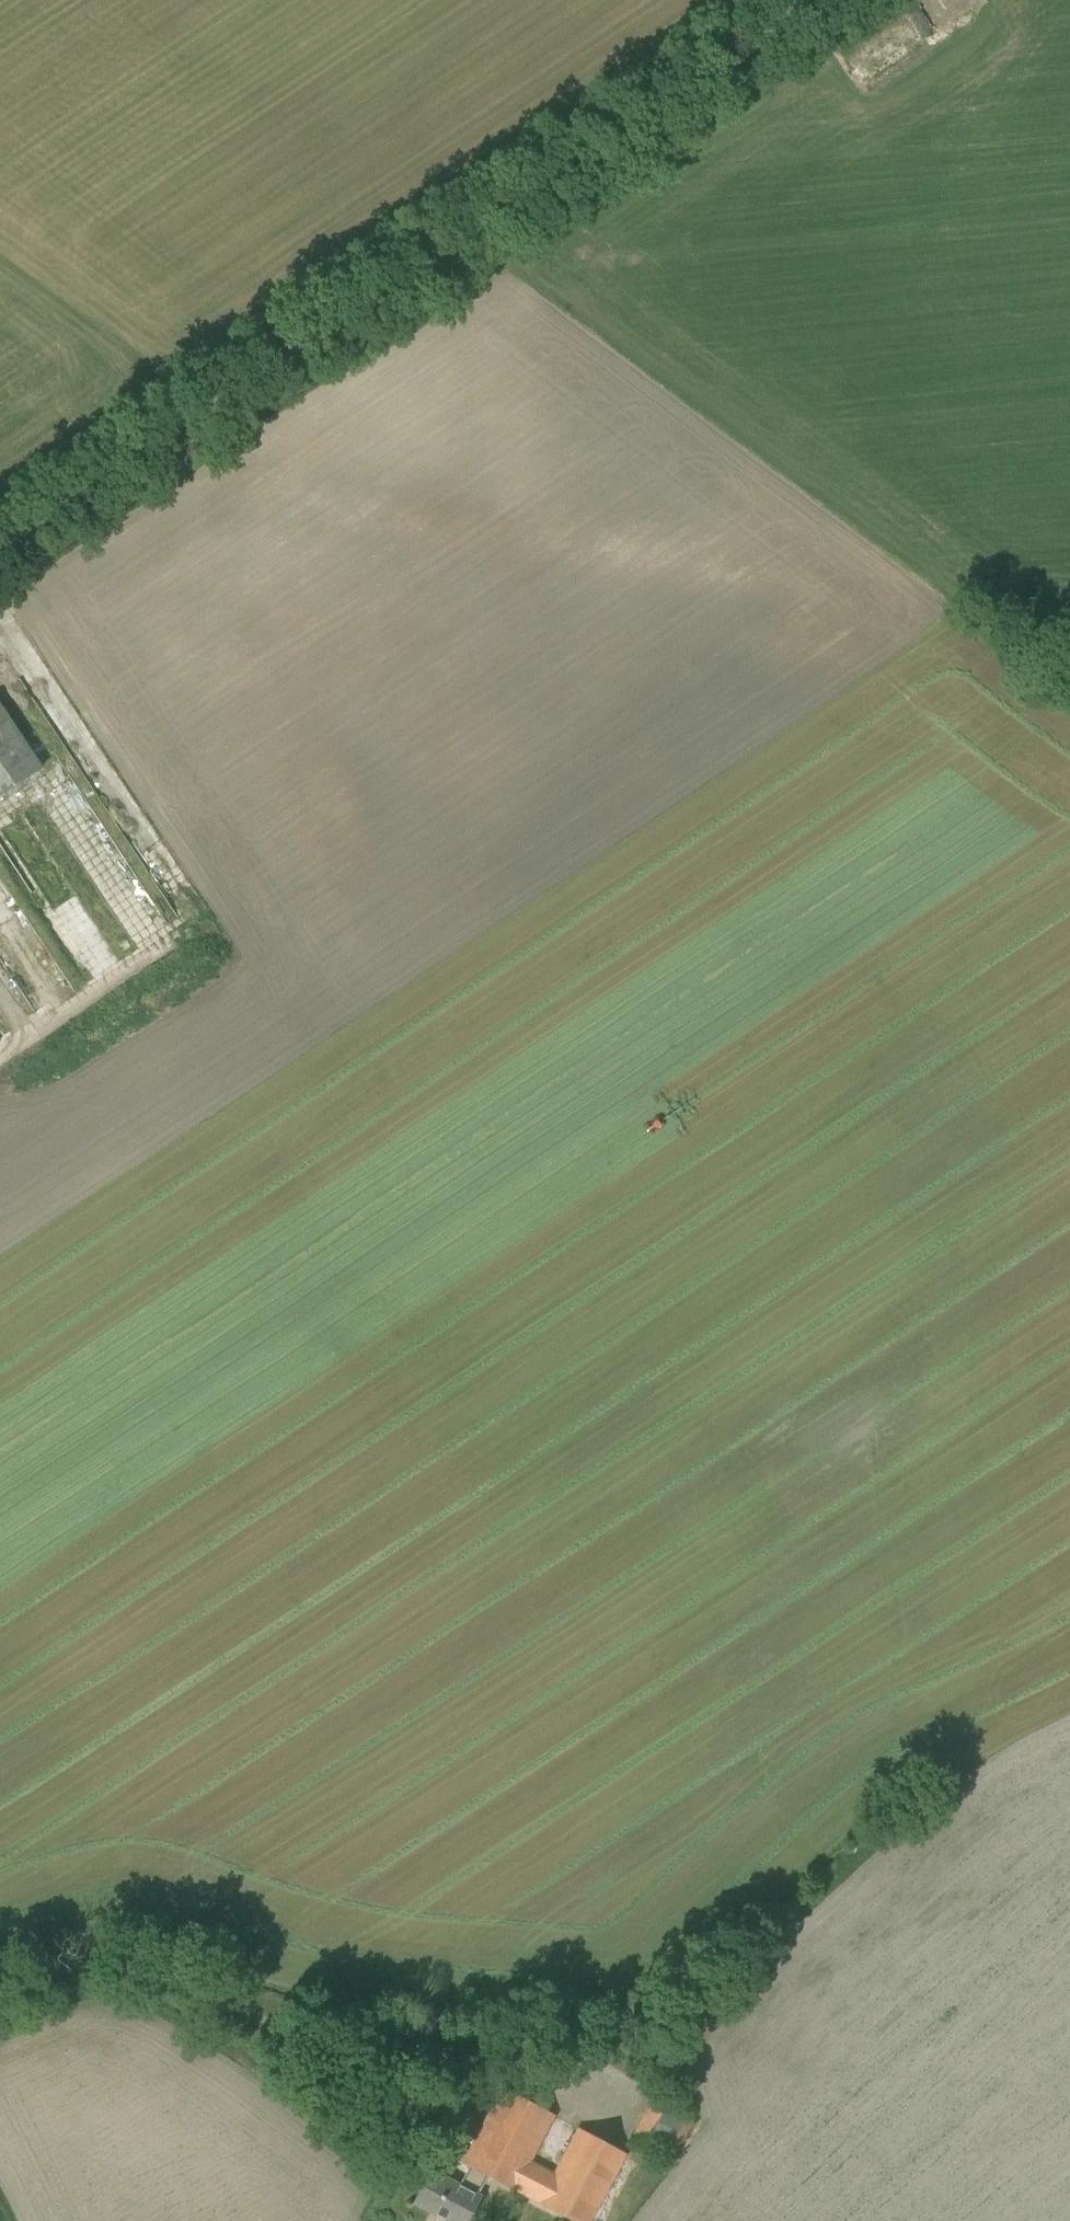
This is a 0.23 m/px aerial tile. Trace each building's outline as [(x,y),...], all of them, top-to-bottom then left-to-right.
[(42,768),(0,706),(0,796),(42,768)] [(44,836),(26,808),(0,825),(0,835),(14,856),(44,836)] [(532,2160),(556,2116),(502,2087),(461,2162),(470,2166),(460,2184),(432,2170),(414,2204),(447,2220),(470,2220),(483,2196),(478,2194),(487,2176),(573,2220),(593,2220),(628,2154),(578,2127),(554,2171),(532,2160)] [(639,2132),(676,2146),(688,2114),(652,2100),(639,2132)]
